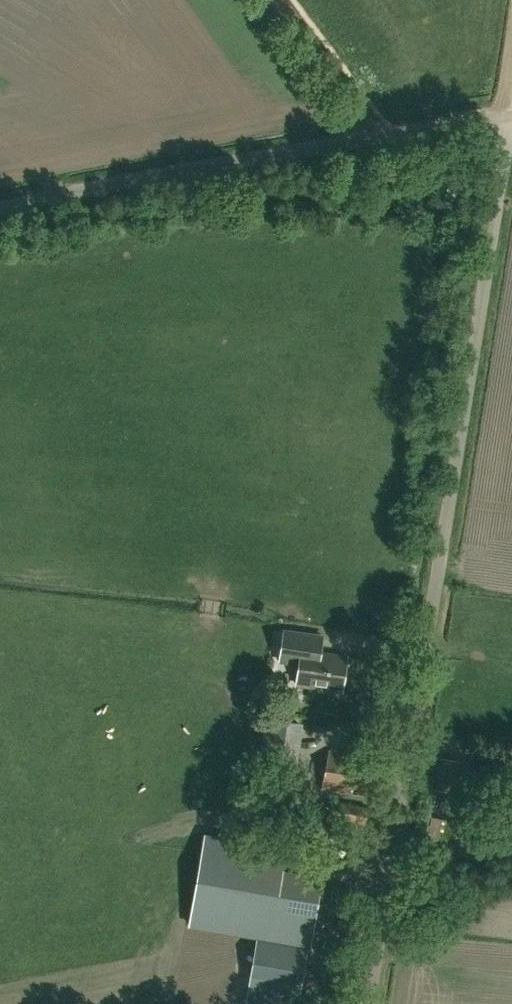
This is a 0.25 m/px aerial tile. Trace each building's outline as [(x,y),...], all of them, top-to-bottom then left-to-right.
[(277,664),(297,667),(294,687),(340,693),(344,659),(302,653),(305,636),(281,633),(277,664)] [(297,726),(265,722),(259,769),(291,773),(297,726)] [(373,797),(379,759),(330,751),(324,789),(373,797)] [(367,834),(371,807),(332,802),(328,828),(367,834)] [(189,925),(309,945),(321,880),(281,873),(283,866),(285,850),(204,836),(189,925)] [(336,878),(336,869),(315,868),(315,877),(336,878)] [(258,944),(257,974),(300,975),(300,944),(258,944)]
